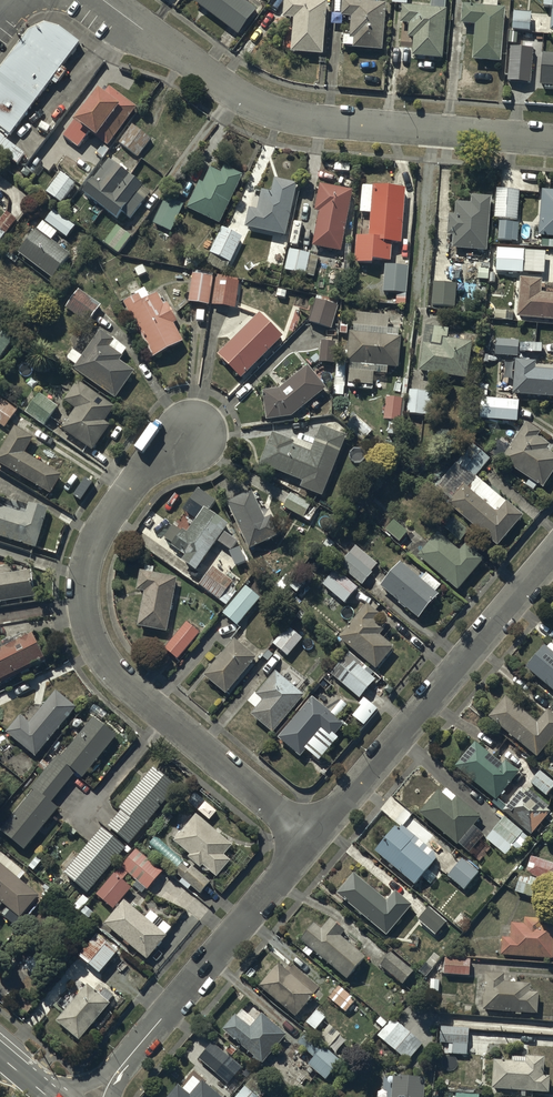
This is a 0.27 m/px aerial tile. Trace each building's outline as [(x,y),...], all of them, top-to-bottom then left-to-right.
[(239,34),(257,10),(246,1),(247,0),(194,0),(239,34)] [(317,0),(287,0),(286,17),(294,17),(291,53),(325,55),(328,1),(317,0)] [(354,0),(343,0),(343,16),(352,16),(352,35),(344,35),(344,45),(354,45),(354,49),(384,49),(384,23),(386,23),(386,2),(354,0)] [(402,5),(402,22),(410,22),(410,37),(413,37),(413,56),(444,56),(444,27),(446,27),(446,0),(432,0),(431,6),(402,5)] [(550,30),(552,30),(552,0),(544,0),(543,6),(552,7),(550,30)] [(473,59),(500,61),(505,9),(463,5),(461,23),(476,24),(473,59)] [(549,14),(514,11),(513,30),(549,32),(549,14)] [(66,33),(48,29),(34,35),(0,80),(0,126),(10,134),(78,43),(66,33)] [(509,81),(530,82),(532,50),(511,49),(509,81)] [(542,53),(540,85),(548,86),(548,90),(552,90),(552,54),(542,53)] [(106,93),(100,88),(87,107),(84,105),(74,119),(75,120),(64,135),(79,146),(90,131),(109,145),(137,107),(110,87),(106,93)] [(151,139),(134,125),(120,142),(138,156),(151,139)] [(0,134),(0,150),(17,163),(25,153),(0,134)] [(151,192),(110,160),(85,192),(118,218),(123,211),(131,217),(151,192)] [(201,181),(188,208),(220,223),(244,174),(225,165),(222,172),(211,167),(203,182),(201,181)] [(77,184),(61,172),(46,191),(62,203),(77,184)] [(250,208),(246,226),(286,235),(298,182),(275,177),(272,192),(263,189),(258,210),(250,208)] [(340,251),(352,189),(321,184),(316,210),(320,211),(313,246),(340,251)] [(401,242),(404,188),(401,188),(401,185),(390,184),(390,186),(373,185),(373,186),(361,186),(360,212),(370,213),(369,237),(356,236),(354,262),(371,263),(372,259),(390,260),(391,242),(401,242)] [(496,189),(494,217),(517,219),(520,191),(496,189)] [(542,190),(538,236),(552,237),(552,191),(542,190)] [(453,236),(452,248),(487,251),(491,196),(472,195),(471,203),(456,202),(455,214),(448,214),(447,235),(453,236)] [(171,231),(184,204),(166,196),(153,222),(171,231)] [(75,226),(54,210),(46,221),(66,237),(75,226)] [(7,212),(0,221),(0,239),(1,240),(16,219),(7,212)] [(58,232),(44,221),(19,253),(53,278),(71,254),(52,240),(58,232)] [(499,221),(498,239),(517,241),(519,223),(499,221)] [(132,236),(117,225),(105,242),(120,253),(132,236)] [(243,236),(223,226),(206,263),(226,272),(243,236)] [(496,248),(496,272),(523,273),(524,272),(544,273),(545,252),(524,251),(525,250),(496,248)] [(290,249),(285,269),(315,276),(320,256),(290,249)] [(384,292),(396,292),(396,304),(406,304),(407,265),(385,264),(384,292)] [(195,274),(193,274),(189,301),(210,304),(213,276),(204,275),(205,272),(196,271),(195,274)] [(235,306),(238,279),(217,277),(213,303),(235,306)] [(517,316),(552,319),(552,294),(541,293),(542,280),(521,278),(517,316)] [(455,284),(433,284),(433,306),(455,306),(455,284)] [(101,304),(80,289),(66,308),(88,323),(101,304)] [(147,291),(127,301),(124,302),(153,357),(183,341),(174,323),(177,321),(168,303),(166,304),(160,292),(150,297),(147,291)] [(339,301),(316,294),(308,321),(331,328),(339,301)] [(388,315),(352,312),(351,331),(350,331),(347,362),(350,362),(348,383),(372,384),(373,372),(387,373),(387,367),(397,368),(400,336),(386,335),(388,315)] [(261,313),(218,354),(242,378),(284,336),(261,313)] [(432,344),(423,342),(419,371),(466,378),(473,334),(448,330),(448,328),(434,327),(432,344)] [(0,330),(0,359),(14,340),(0,330)] [(127,350),(101,330),(82,355),(74,349),(67,358),(76,365),(74,368),(114,398),(135,371),(121,360),(124,355),(123,355),(127,350)] [(332,341),(321,341),(321,362),(334,362),(335,342),(336,342),(337,335),(332,334),(332,341)] [(496,339),(495,354),(517,356),(518,341),(496,339)] [(512,394),(552,397),(552,370),(535,368),(536,361),(516,359),(512,394)] [(345,361),(339,360),(338,363),(336,363),(336,377),(345,378),(345,364),(345,361)] [(281,389),(263,391),(267,420),(293,416),(327,388),(308,366),(281,389)] [(115,406),(78,381),(65,400),(76,408),(62,428),(93,450),(110,425),(104,421),(115,406)] [(437,391),(409,389),(407,413),(436,415),(437,391)] [(45,425),(57,406),(38,394),(26,413),(45,425)] [(402,399),(386,396),(383,418),(399,420),(402,399)] [(5,427),(18,410),(0,397),(0,423),(5,427)] [(481,400),(480,415),(507,417),(507,414),(520,418),(523,409),(508,404),(508,402),(481,400)] [(294,440),(273,432),(261,464),(304,481),(301,487),(323,495),(346,436),(341,434),(345,423),(328,416),(324,426),(322,425),(312,452),(293,444),(294,440)] [(526,423),(501,460),(544,488),(552,475),(552,454),(546,449),(549,444),(537,436),(540,432),(526,423)] [(0,452),(0,463),(51,494),(63,475),(26,452),(35,437),(16,426),(0,452)] [(443,494),(441,498),(497,546),(523,515),(476,475),(490,458),(473,444),(436,488),(443,494)] [(181,561),(197,571),(227,524),(211,513),(220,499),(198,485),(182,511),(198,521),(188,536),(172,526),(163,541),(185,555),(181,561)] [(282,535),(273,515),(266,519),(253,489),(227,500),(249,549),(282,535)] [(313,504),(291,492),(283,507),(305,519),(313,504)] [(48,508),(29,503),(27,513),(0,505),(0,538),(37,548),(48,508)] [(453,517),(445,528),(460,541),(469,531),(453,517)] [(394,519),(385,530),(399,541),(408,530),(394,519)] [(460,550),(438,531),(417,556),(457,590),(483,559),(465,544),(460,550)] [(230,553),(237,543),(225,535),(218,545),(230,553)] [(378,564),(356,546),(339,565),(363,585),(374,572),(372,571),(378,564)] [(237,567),(246,563),(240,550),(231,554),(237,567)] [(379,586),(398,602),(397,603),(405,609),(406,608),(418,618),(438,594),(436,592),(441,585),(426,573),(420,579),(399,562),(379,586)] [(214,565),(200,584),(220,599),(219,600),(227,606),(238,592),(230,587),(235,581),(214,565)] [(336,569),(323,585),(346,603),(359,587),(336,569)] [(168,631),(178,577),(140,570),(137,590),(145,592),(139,626),(168,631)] [(36,598),(32,571),(0,575),(0,603),(36,598)] [(261,598),(246,586),(223,613),(237,625),(261,598)] [(368,604),(339,637),(376,669),(395,647),(381,635),(385,629),(375,620),(380,614),(368,604)] [(186,621),(164,648),(179,660),(201,633),(186,621)] [(288,656),(303,638),(290,627),(281,638),(279,636),(274,643),(276,645),(276,646),(288,656)] [(1,681),(46,658),(33,632),(0,649),(0,685),(3,684),(1,681)] [(226,693),(257,658),(235,639),(204,674),(226,693)] [(525,667),(552,691),(552,646),(550,644),(547,648),(544,645),(525,667)] [(347,655),(331,673),(360,698),(377,679),(363,667),(365,665),(357,659),(355,661),(347,655)] [(274,732),(304,696),(275,672),(257,694),(264,700),(252,714),(274,732)] [(36,756),(77,707),(58,690),(30,723),(21,715),(7,732),(36,756)] [(488,717),(537,757),(552,738),(552,714),(547,709),(537,722),(505,696),(488,717)] [(332,713),(313,697),(279,737),(301,757),(323,731),(333,739),(346,724),(338,717),(347,705),(342,701),(332,713)] [(353,716),(365,725),(378,709),(367,699),(353,716)] [(2,830),(25,850),(59,808),(52,802),(76,773),(83,778),(117,737),(94,718),(61,757),(58,755),(50,765),(44,760),(38,766),(44,772),(31,788),(34,791),(2,830)] [(475,742),(455,766),(496,800),(519,772),(504,760),(502,763),(475,742)] [(108,826),(129,844),(177,787),(154,768),(119,808),(121,810),(108,826)] [(530,782),(546,796),(552,788),(552,782),(540,771),(530,782)] [(458,845),(480,817),(445,787),(441,793),(437,790),(418,814),(458,845)] [(550,812),(522,788),(503,810),(531,835),(550,812)] [(197,814),(174,840),(191,855),(188,857),(201,868),(203,866),(217,877),(231,861),(225,855),(233,845),(197,814)] [(530,838),(504,816),(486,839),(506,855),(513,846),(519,851),(530,838)] [(398,829),(395,826),(374,852),(415,884),(435,858),(434,853),(401,826),(398,829)] [(126,847),(102,828),(65,874),(89,893),(126,847)] [(163,871),(137,849),(116,874),(114,873),(96,895),(114,909),(133,886),(143,893),(146,889),(147,891),(163,871)] [(13,874),(19,867),(7,857),(1,864),(0,862),(0,901),(8,908),(3,914),(8,918),(13,912),(20,918),(39,896),(13,874)] [(530,857),(525,874),(552,882),(552,864),(530,857)] [(478,872),(462,859),(448,877),(464,890),(478,872)] [(192,886),(201,893),(211,882),(193,866),(189,870),(182,864),(175,872),(183,878),(179,882),(188,890),(192,886)] [(336,893),(386,935),(412,905),(395,891),(387,901),(353,873),(336,893)] [(549,883),(520,873),(515,892),(543,901),(549,883)] [(146,918),(125,900),(105,924),(125,941),(123,942),(129,947),(130,945),(148,960),(167,936),(166,935),(172,928),(151,911),(146,918)] [(429,907),(418,920),(435,935),(446,922),(429,907)] [(313,924),(300,940),(347,980),(366,957),(356,948),(359,944),(329,918),(320,930),(313,924)] [(502,937),(501,955),(552,959),(552,951),(552,926),(543,926),(543,919),(524,918),(523,924),(510,923),(510,938),(502,937)] [(98,933),(79,956),(101,973),(119,951),(98,933)] [(413,971),(390,952),(379,966),(402,984),(413,971)] [(470,959),(445,958),(444,974),(470,975),(470,959)] [(30,972),(31,972),(32,972),(33,972),(34,972),(35,971),(36,971),(36,970),(37,969),(37,968),(38,968),(38,967),(38,966),(38,965),(38,964),(38,963),(37,962),(37,961),(36,961),(36,960),(35,960),(34,959),(33,959),(32,959),(31,959),(30,959),(29,959),(28,960),(27,960),(27,961),(26,961),(26,962),(25,963),(25,964),(25,965),(25,966),(25,967),(25,968),(26,968),(26,969),(27,970),(27,971),(28,971),(29,972),(30,972)] [(279,963),(259,985),(296,1017),(315,995),(279,963)] [(504,974),(485,973),(483,1010),(537,1014),(539,992),(531,991),(531,983),(504,981),(504,974)] [(79,980),(58,1004),(66,1010),(57,1021),(80,1041),(111,1003),(109,1002),(115,996),(107,989),(101,995),(88,983),(86,985),(79,980)] [(338,985),(328,997),(346,1012),(356,1000),(338,985)] [(223,1029),(255,1056),(253,1058),(260,1064),(262,1062),(263,1064),(288,1035),(263,1014),(256,1021),(243,1010),(238,1016),(235,1014),(223,1029)] [(423,1044),(393,1018),(376,1036),(407,1063),(423,1044)] [(467,1055),(469,1028),(441,1026),(440,1043),(452,1043),(452,1054),(467,1055)] [(213,1043),(199,1059),(216,1073),(230,1057),(213,1043)] [(325,1045),(309,1064),(326,1080),(343,1061),(325,1045)] [(512,1061),(494,1060),(491,1089),(548,1093),(550,1076),(543,1075),(544,1058),(525,1056),(525,1058),(513,1057),(512,1061)] [(178,1084),(168,1096),(222,1096),(202,1081),(201,1082),(194,1077),(184,1089),(178,1084)] [(393,1077),(391,1096),(424,1096),(425,1078),(393,1077)] [(235,1096),(258,1096),(245,1086),(235,1096)]
